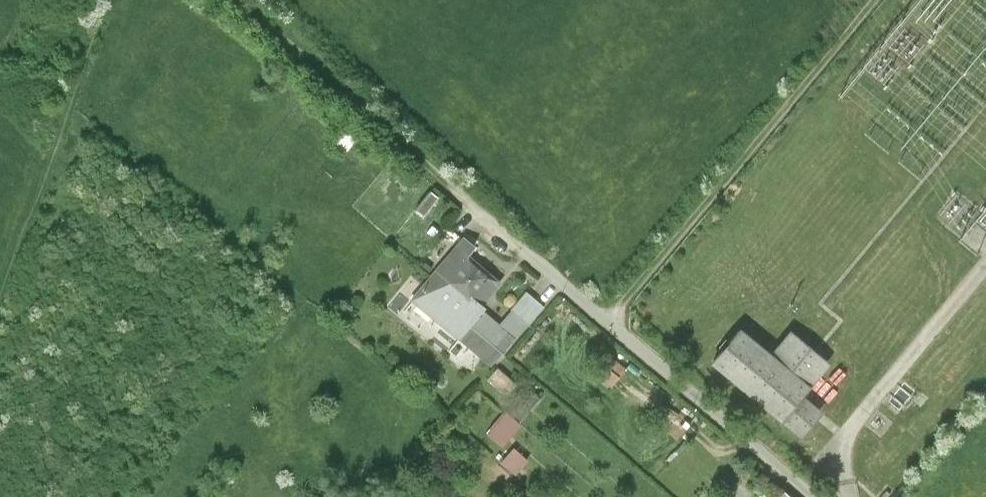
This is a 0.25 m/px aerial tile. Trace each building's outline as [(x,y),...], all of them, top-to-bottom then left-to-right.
[(438,197),(431,192),(417,210),(424,215),(438,197)] [(462,236),(435,269),(467,296),(469,294),(481,304),(500,281),(470,255),(476,247),(462,236)] [(467,296),(435,269),(410,299),(456,337),(480,308),(483,305),(481,304),(469,294),(467,296)] [(526,291),(511,309),(528,323),(543,305),(526,291)] [(499,324),(480,308),(456,337),(491,367),(528,323),(511,309),(499,324)] [(740,327),(712,361),(802,436),(822,412),(802,396),(829,363),(791,331),(772,354),(740,327)] [(595,370),(608,384),(625,369),(612,355),(595,370)] [(503,446),(521,425),(507,412),(489,434),(503,446)]
